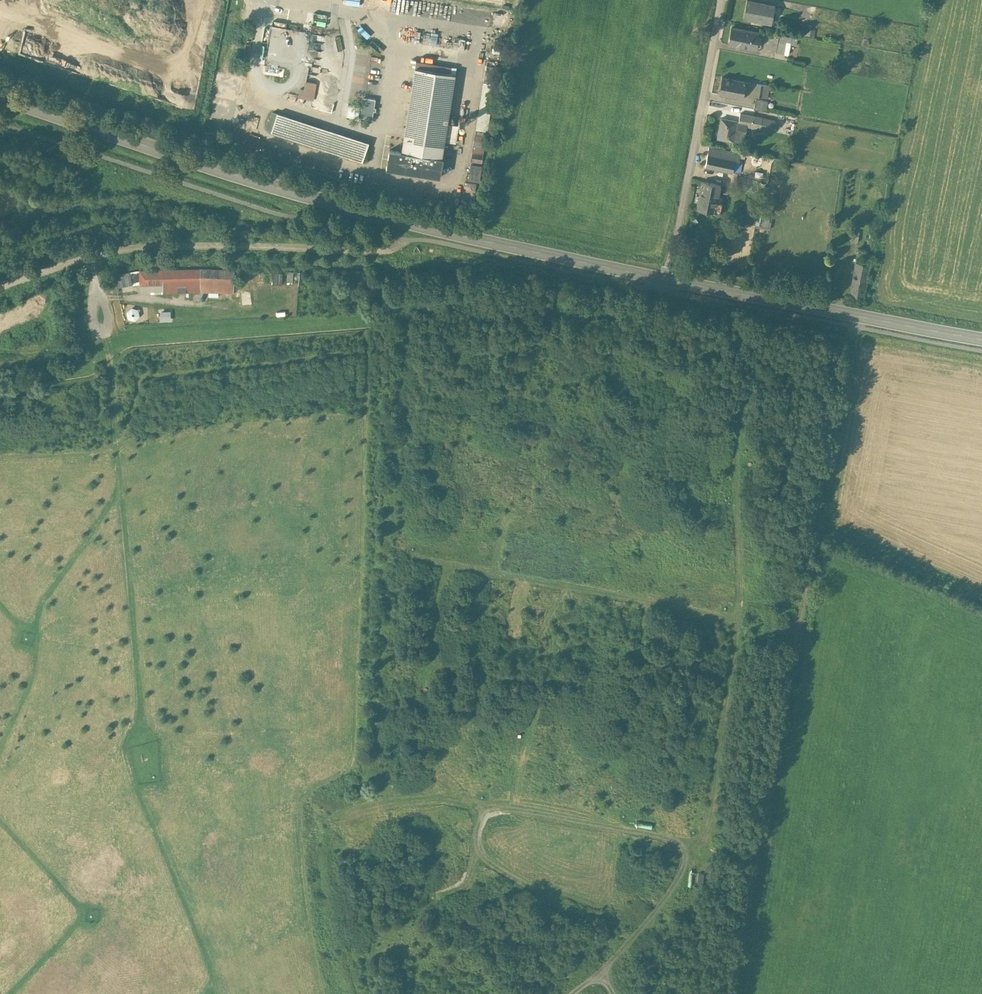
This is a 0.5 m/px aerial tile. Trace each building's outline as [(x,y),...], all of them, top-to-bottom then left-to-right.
[(756,2),(748,0),(744,17),(753,19),(753,16),(761,18),(760,20),(771,22),(774,5),(773,4),(772,6),(756,3),(756,2)] [(277,31),(287,31),(287,21),(272,20),(271,26),(265,26),(265,33),(270,33),(270,27),(277,27),(277,31)] [(811,25),(800,23),(798,33),(810,35),(811,25)] [(760,33),(732,28),(728,45),(757,50),(760,33)] [(797,38),(778,35),(776,52),(788,54),(790,45),(796,46),(797,38)] [(455,38),(453,48),(464,50),(466,39),(455,38)] [(452,67),(416,61),(415,67),(451,73),(452,67)] [(451,73),(415,67),(413,81),(402,152),(442,158),(444,143),(445,140),(447,124),(455,74),(451,73)] [(746,81),(728,77),(722,76),(719,93),(743,98),(746,81)] [(304,88),(299,87),(298,97),(313,100),(316,82),(306,81),(305,80),(304,88)] [(757,84),(755,96),(767,98),(769,86),(757,84)] [(483,86),(471,164),(481,165),(494,87),(483,86)] [(375,99),(364,97),(361,117),(372,119),(375,99)] [(768,101),(758,99),(757,110),(766,111),(768,101)] [(349,104),(347,113),(357,116),(359,106),(349,104)] [(368,142),(279,111),(271,133),(362,162),(368,142)] [(762,116),(739,112),(738,121),(737,125),(741,126),(760,129),(762,116)] [(738,121),(722,118),(721,122),(718,139),(734,142),(737,125),(738,121)] [(458,126),(447,124),(445,140),(455,142),(458,126)] [(739,151),(710,146),(708,154),(738,160),(740,152),(739,151)] [(402,152),(389,150),(386,169),(440,177),(443,158),(442,158),(402,152)] [(738,160),(708,154),(706,166),(707,167),(735,172),(738,160)] [(481,165),(471,164),(468,180),(479,181),(482,166),(481,165)] [(721,185),(702,181),(697,210),(707,211),(716,213),(721,185)] [(754,226),(769,227),(769,215),(754,214),(754,226)] [(860,232),(853,231),(851,242),(858,243),(860,232)] [(863,257),(856,255),(855,262),(862,263),(863,257)] [(862,263),(855,262),(854,271),(868,273),(869,264),(862,263)] [(201,270),(140,272),(141,295),(201,293),(233,294),(234,271),(201,270)] [(273,271),(273,283),(281,283),(281,272),(273,271)] [(867,273),(854,271),(849,296),(863,299),(867,273)] [(130,273),(115,277),(117,287),(132,284),(130,273)] [(129,307),(127,319),(137,321),(139,310),(129,307)] [(160,311),(160,322),(170,321),(170,310),(160,311)]
